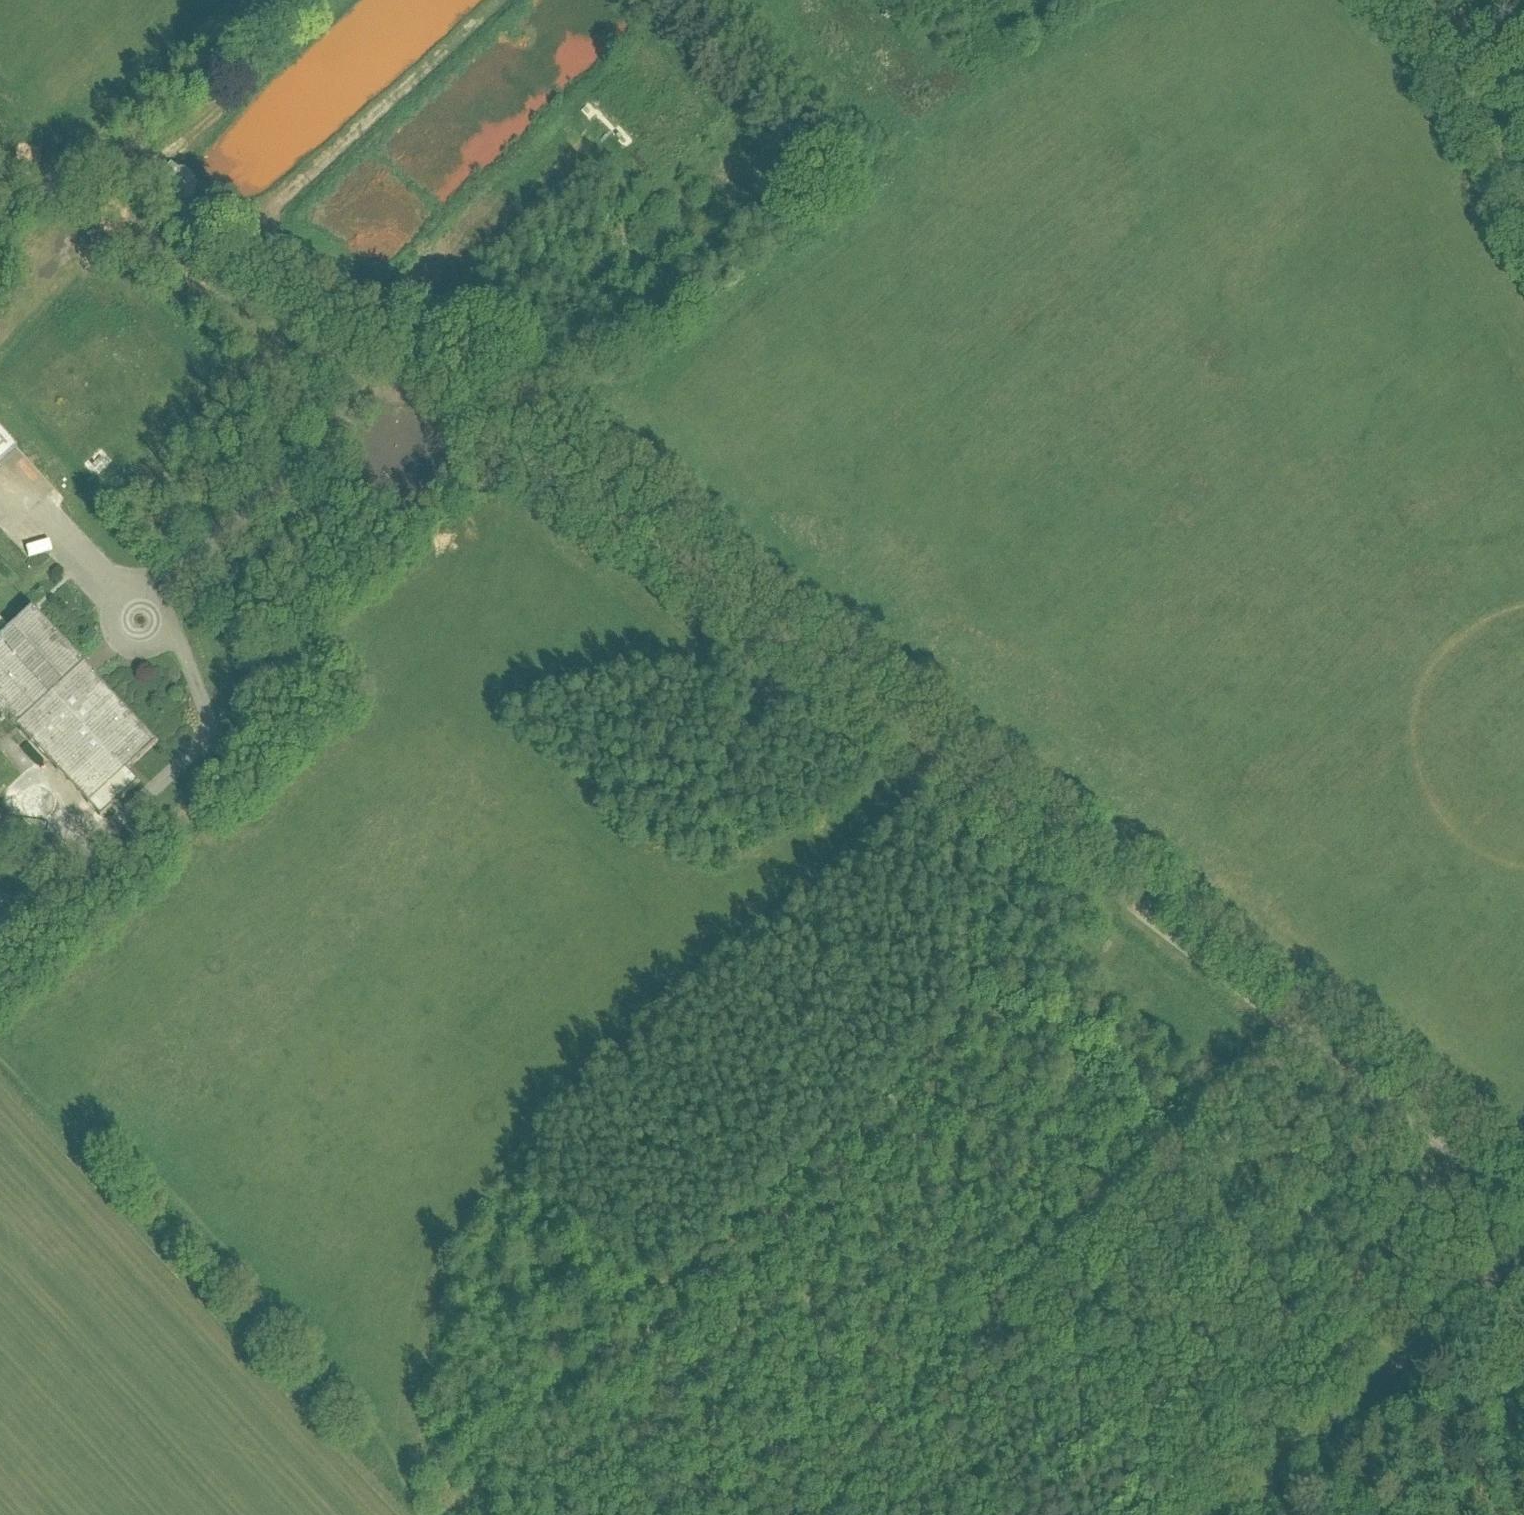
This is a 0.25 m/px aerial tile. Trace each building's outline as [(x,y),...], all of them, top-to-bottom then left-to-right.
[(30,155),(35,147),(0,128),(0,138),(30,155)] [(16,449),(0,432),(0,465),(16,449)] [(3,721),(7,717),(100,818),(137,783),(125,770),(155,742),(32,609),(7,632),(0,625),(0,718),(3,721)]
